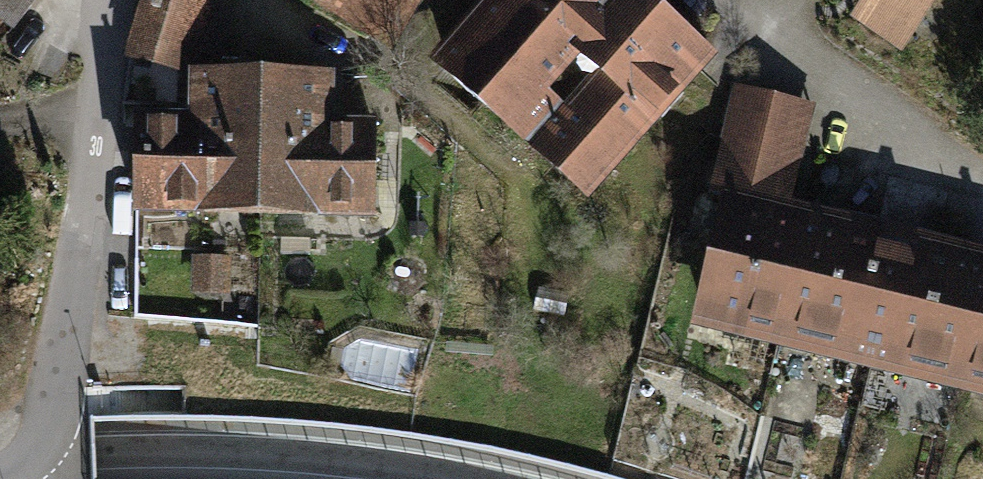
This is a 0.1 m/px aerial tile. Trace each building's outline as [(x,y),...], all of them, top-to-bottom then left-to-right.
[(7,20),(23,0),(0,0),(0,14),(7,20)] [(131,47),(181,61),(198,0),(145,0),(131,47)] [(505,14),(554,57),(605,0),(517,0),(505,14)] [(649,0),(605,0),(554,57),(637,130),(707,52),(649,0)] [(902,15),(913,0),(882,0),(902,15)] [(583,191),(637,130),(554,57),(505,14),(451,75),(583,191)] [(200,71),(201,124),(199,209),(259,210),(261,72),(200,71)] [(322,74),(261,72),(259,210),(372,211),(373,128),(321,128),(322,74)] [(737,87),(725,136),(799,154),(810,105),(737,87)] [(168,123),(138,122),(136,207),(166,208),(168,123)] [(201,124),(168,123),(166,208),(199,209),(201,124)] [(711,193),(736,199),(738,192),(787,203),(799,154),(725,136),(711,193)] [(781,326),(805,228),(734,211),(710,308),(781,326)] [(852,343),(876,245),(805,228),(781,326),(852,343)] [(893,353),(917,255),(920,241),(880,231),(876,245),(852,343),(893,353)] [(982,296),(982,271),(917,255),(893,353),(964,370),(982,296)] [(198,260),(197,289),(222,290),(223,261),(198,260)] [(964,370),(982,375),(982,296),(964,370)]
